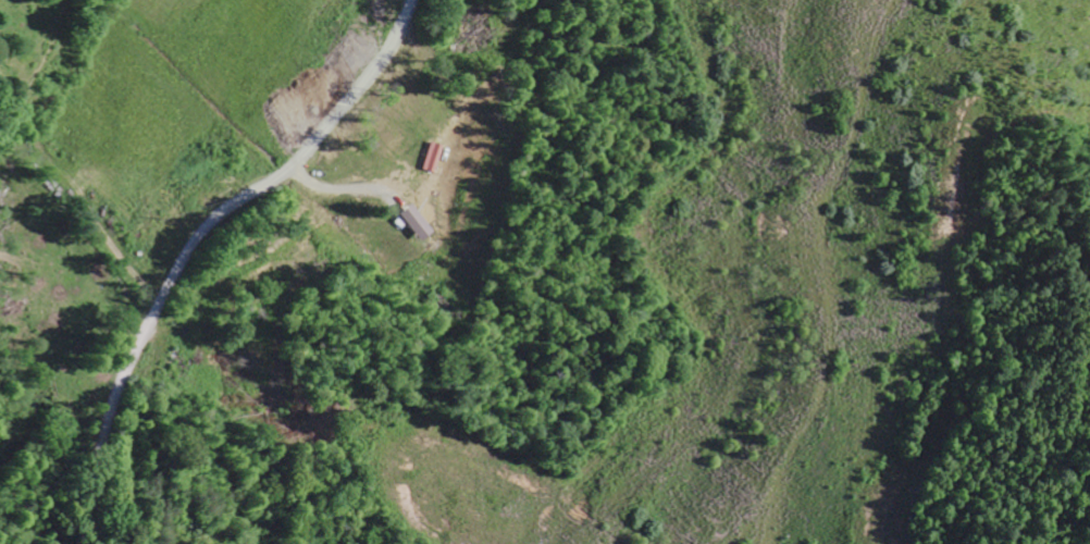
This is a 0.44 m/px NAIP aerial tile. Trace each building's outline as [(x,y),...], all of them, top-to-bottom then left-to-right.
[(437,172),(445,145),(434,142),(426,169),(437,172)] [(403,214),(426,242),(438,232),(416,205),(403,214)]
